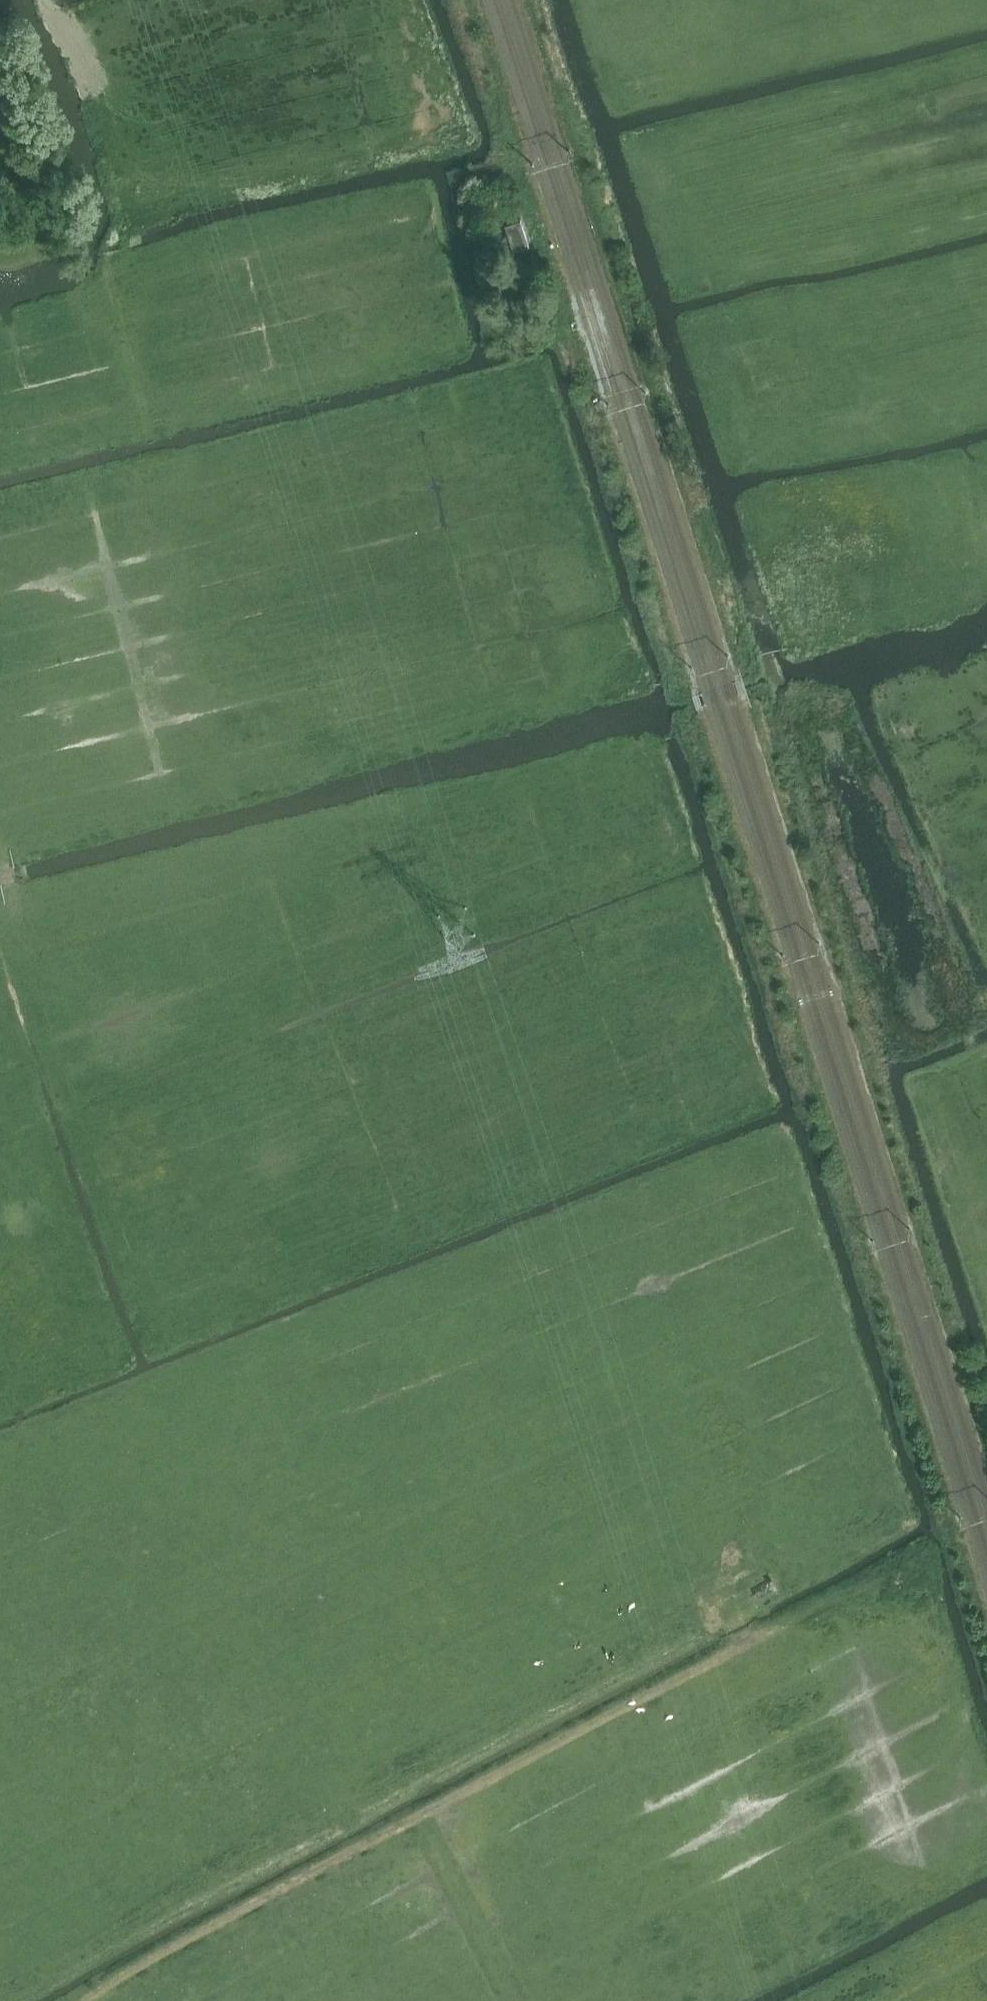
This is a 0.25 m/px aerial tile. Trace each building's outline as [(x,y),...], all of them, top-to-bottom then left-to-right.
[(531,245),(522,218),(507,223),(515,250),(531,245)]
